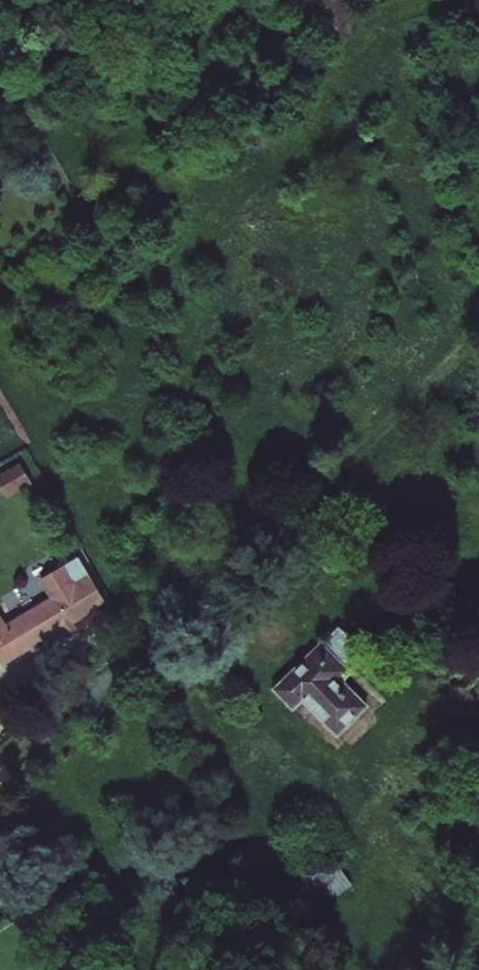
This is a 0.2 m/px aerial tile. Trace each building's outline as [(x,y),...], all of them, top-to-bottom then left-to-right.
[(343,46),(372,19),(354,0),(299,0),(343,46)] [(32,486),(22,464),(0,474),(0,486),(6,498),(32,486)] [(19,652),(82,613),(62,577),(42,588),(39,584),(32,588),(41,603),(4,626),(19,652)] [(358,653),(341,634),(278,691),(295,710),(303,702),(337,740),(367,713),(340,684),(348,677),(340,669),(358,653)] [(324,854),(304,872),(331,903),(352,884),(324,854)]
